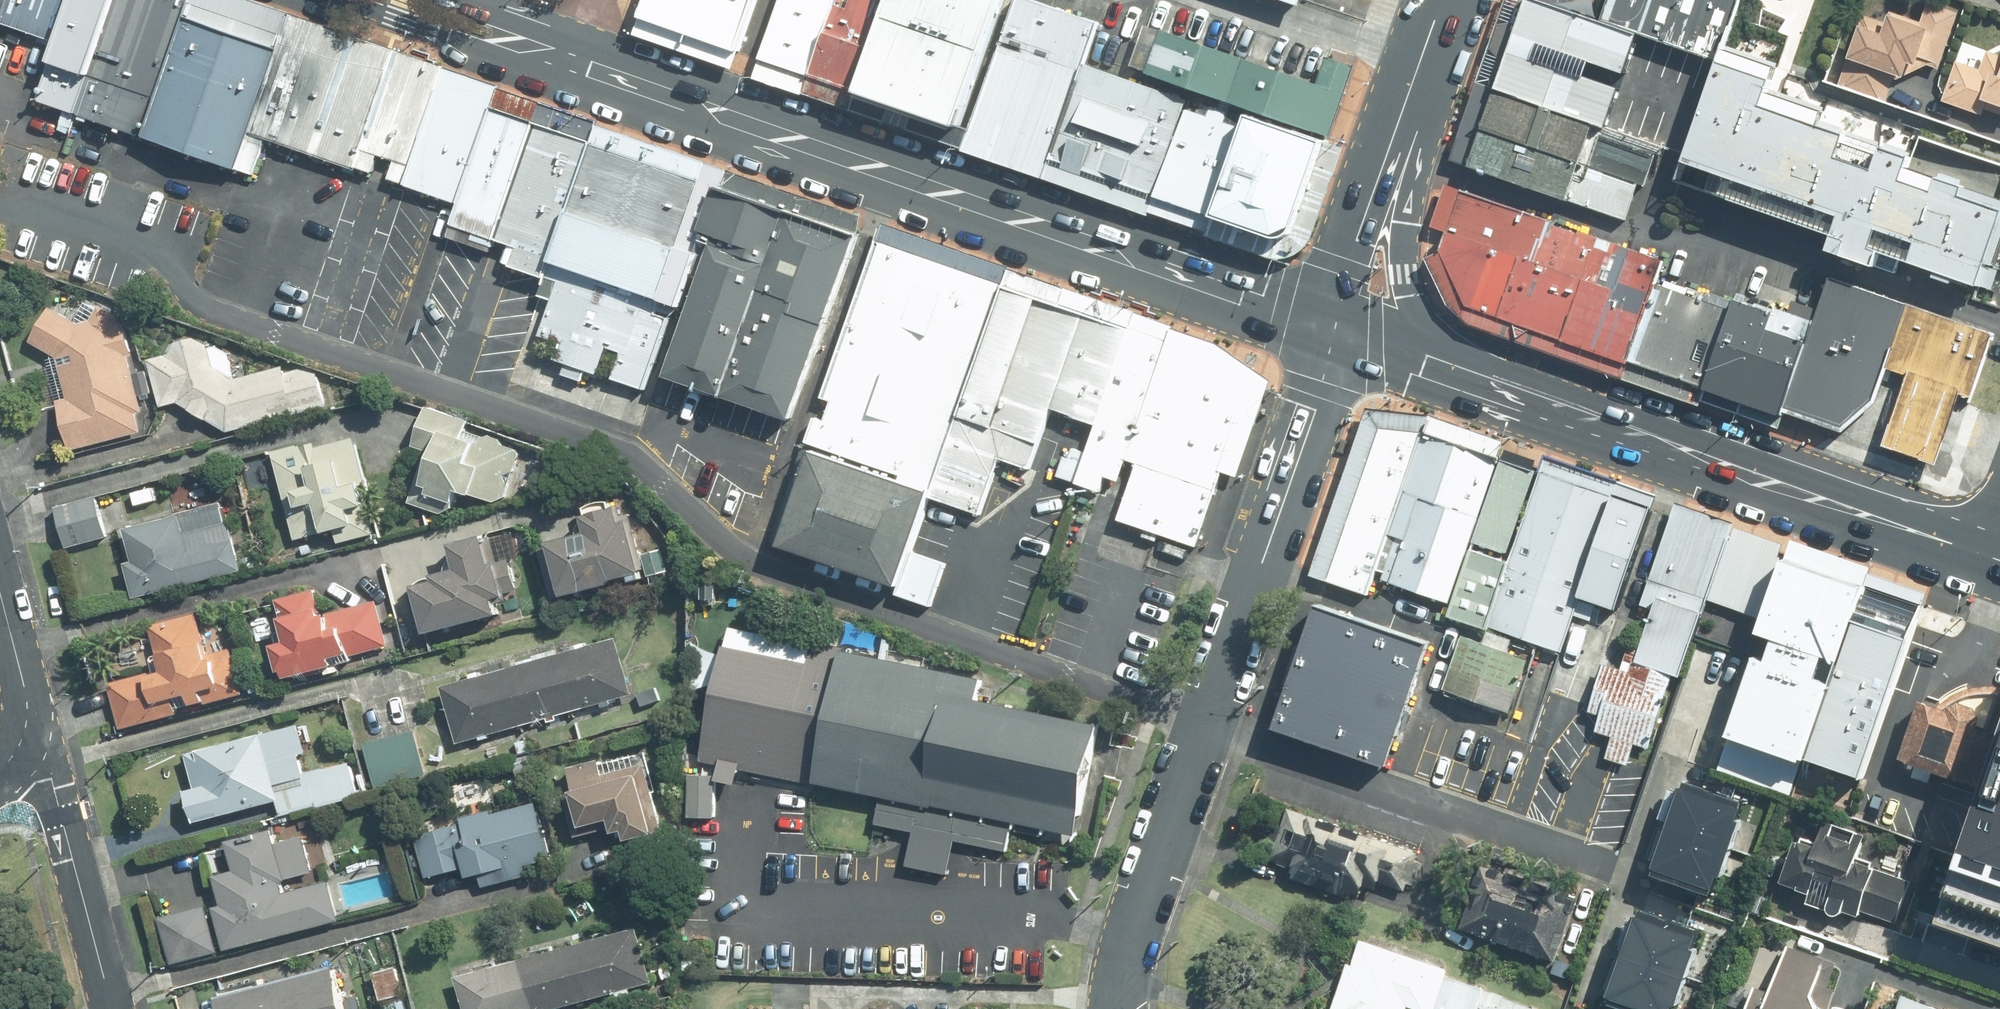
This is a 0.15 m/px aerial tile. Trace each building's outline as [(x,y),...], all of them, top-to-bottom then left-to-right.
[(0,13),(0,27),(52,44),(68,0),(4,0),(0,13)] [(52,44),(32,103),(70,116),(110,0),(68,0),(52,44)] [(164,0),(110,0),(70,116),(136,138),(182,6),(164,0)] [(634,20),(737,54),(755,0),(641,0),(634,20)] [(802,88),(833,0),(784,0),(758,73),(802,88)] [(875,20),(848,92),(950,129),(999,0),(883,0),(875,20)] [(965,134),(1047,160),(1081,64),(1095,23),(1028,0),(1013,0),(965,134)] [(1299,9),(1302,0),(1272,0),(1299,9)] [(1491,93),(1590,127),(1602,131),(1634,37),(1598,24),(1528,0),(1524,0),(1491,93)] [(1598,24),(1634,37),(1716,64),(1737,0),(1606,0),(1598,24)] [(1855,23),(1833,90),(1888,108),(1901,71),(1931,81),(1953,16),(1905,0),(1899,0),(1888,34),(1855,23)] [(802,88),(843,104),(848,92),(875,20),(834,5),(802,88)] [(276,38),(182,6),(136,138),(231,170),(244,134),(276,38)] [(1314,86),(1158,32),(1143,75),(1328,139),(1352,69),(1323,59),(1314,86)] [(382,73),(276,38),(244,134),(348,170),(355,150),(382,73)] [(1957,47),(1940,103),(1999,121),(1999,60),(1957,47)] [(1081,64),(1047,160),(1267,239),(1289,233),(1319,144),(1081,64)] [(1714,67),(1672,185),(1828,241),(1823,256),(1869,272),(1875,257),(1983,295),(1999,248),(1999,204),(1905,171),(1920,131),(1827,98),(1820,117),(1763,97),(1767,85),(1714,67)] [(433,90),(382,73),(355,150),(404,166),(433,90)] [(484,108),(433,90),(404,166),(397,187),(452,204),(484,108)] [(1590,127),(1491,93),(1464,170),(1564,204),(1565,201),(1577,165),(1590,127)] [(497,248),(536,127),(484,108),(452,204),(443,231),(497,248)] [(727,189),(536,127),(497,248),(495,255),(561,277),(683,318),(727,189)] [(1565,201),(1623,220),(1636,185),(1577,165),(1565,201)] [(851,232),(727,189),(659,389),(780,424),(851,232)] [(1663,260),(1460,190),(1436,254),(1464,311),(1625,366),(1654,287),(1663,260)] [(998,287),(873,243),(806,452),(926,493),(998,287)] [(659,389),(683,318),(561,277),(536,351),(658,392),(659,389)] [(1883,371),(1907,307),(1830,278),(1812,323),(1781,414),(1839,435),(1872,406),(1883,371)] [(1033,298),(998,287),(926,493),(924,499),(975,517),(996,461),(989,427),(1033,298)] [(1654,287),(1625,366),(1700,392),(1728,311),(1654,287)] [(50,357),(68,448),(146,432),(119,298),(15,319),(24,363),(50,357)] [(1127,329),(1033,298),(989,427),(996,461),(1027,470),(1048,412),(1092,428),(1127,329)] [(1779,419),(1781,414),(1812,323),(1772,310),(1770,317),(1731,303),(1728,311),(1700,392),(1779,419)] [(1991,337),(1907,307),(1883,371),(1905,378),(1959,396),(1969,399),(1991,337)] [(1165,343),(1127,329),(1092,428),(1071,486),(1096,495),(1102,478),(1115,483),(1123,462),(1165,343)] [(226,343),(151,361),(162,407),(200,397),(209,434),(325,406),(314,363),(235,382),(226,343)] [(1212,358),(1165,343),(1123,462),(1134,465),(1115,522),(1193,548),(1246,386),(1212,358)] [(1905,378),(1881,449),(1934,467),(1959,396),(1960,392),(1907,373),(1905,378)] [(526,444),(428,408),(412,451),(427,456),(408,506),(451,522),(461,495),(502,510),(526,444)] [(1441,434),(1376,412),(1320,569),(1386,592),(1394,568),(1441,434)] [(345,434),(270,453),(294,543),(369,523),(345,434)] [(1508,458),(1441,434),(1394,568),(1461,592),(1508,458)] [(926,493),(806,452),(772,550),(893,590),(924,499),(926,493)] [(1551,473),(1508,458),(1461,592),(1456,605),(1499,620),(1551,473)] [(1622,498),(1551,473),(1499,620),(1571,645),(1587,598),(1622,498)] [(1650,507),(1622,498),(1587,598),(1615,608),(1650,507)] [(107,539),(95,499),(54,510),(66,550),(107,539)] [(224,501),(114,529),(132,601),(242,574),(224,501)] [(1741,524),(1684,504),(1632,651),(1689,671),(1716,595),(1741,524)] [(585,533),(533,545),(547,606),(668,579),(661,549),(637,555),(626,507),(581,517),(585,533)] [(1794,543),(1741,524),(1716,595),(1769,613),(1794,543)] [(451,572),(406,584),(420,637),(510,613),(489,537),(445,549),(451,572)] [(1941,594),(1794,543),(1769,613),(1715,767),(1789,793),(1799,764),(1872,790),(1941,594)] [(308,594),(258,609),(279,681),(390,649),(376,601),(315,619),(308,594)] [(1436,643),(1328,605),(1287,722),(1394,760),(1436,643)] [(159,674),(109,686),(120,731),(241,701),(228,650),(207,655),(197,616),(148,628),(159,674)] [(1534,661),(1460,635),(1442,687),(1516,712),(1534,661)] [(613,639),(555,657),(571,709),(629,692),(613,639)] [(841,680),(720,654),(698,760),(1081,841),(1105,729),(966,699),(971,677),(847,651),(841,680)] [(555,657),(498,674),(513,726),(571,709),(555,657)] [(1675,686),(1615,665),(1591,730),(1652,752),(1675,686)] [(498,674),(440,691),(456,744),(513,726),(498,674)] [(1896,758),(1914,765),(1909,778),(1929,785),(1934,772),(1980,789),(1999,736),(1999,686),(1992,684),(1967,685),(1946,694),(1933,707),(1918,701),(1896,758)] [(426,776),(414,725),(361,737),(373,788),(426,776)] [(299,726),(267,735),(291,817),(364,796),(354,760),(312,772),(299,726)] [(194,786),(182,790),(191,825),(279,801),(261,738),(186,758),(194,786)] [(644,749),(563,769),(578,830),(615,821),(621,846),(665,835),(644,749)] [(1744,809),(1681,786),(1665,832),(1728,854),(1744,809)] [(1952,932),(1999,949),(1999,797),(1952,932)] [(534,798),(410,829),(423,879),(468,867),(474,889),(552,870),(534,798)] [(1403,889),(1405,883),(1415,886),(1423,863),(1413,860),(1416,851),(1285,809),(1269,860),(1294,868),(1291,878),(1354,899),(1358,886),(1373,891),(1377,880),(1403,889)] [(1813,843),(1790,835),(1773,884),(1804,895),(1801,904),(1836,916),(1837,912),(1857,919),(1859,913),(1894,925),(1908,884),(1866,869),(1869,863),(1853,858),(1861,835),(1832,826),(1829,835),(1817,831),(1813,843)] [(218,904),(156,918),(168,969),(341,928),(331,886),(283,898),(280,886),(316,877),(307,838),(273,846),(270,829),(225,840),(232,870),(211,875),(218,904)] [(1728,854),(1665,832),(1649,877),(1712,900),(1728,854)] [(1562,886),(1506,866),(1504,872),(1488,866),(1473,909),(1467,907),(1459,930),(1553,963),(1561,940),(1576,897),(1560,891),(1562,886)] [(1699,931),(1637,910),(1621,956),(1683,977),(1699,931)] [(651,984),(636,929),(577,946),(592,1000),(651,984)] [(1445,979),(1448,970),(1359,939),(1351,963),(1347,962),(1330,1008),(1533,1008),(1445,979)] [(1769,992),(1754,986),(1746,1008),(1822,1008),(1838,962),(1785,945),(1769,992)] [(577,946),(518,962),(531,1008),(560,1008),(592,1000),(577,946)] [(1621,956),(1605,1002),(1627,1008),(1671,1008),(1683,977),(1621,956)] [(216,1008),(344,1008),(330,960),(211,992),(216,1008)] [(518,962),(458,978),(467,1008),(531,1008),(518,962)] [(1895,1008),(1941,1008),(1900,995),(1895,1008)]
